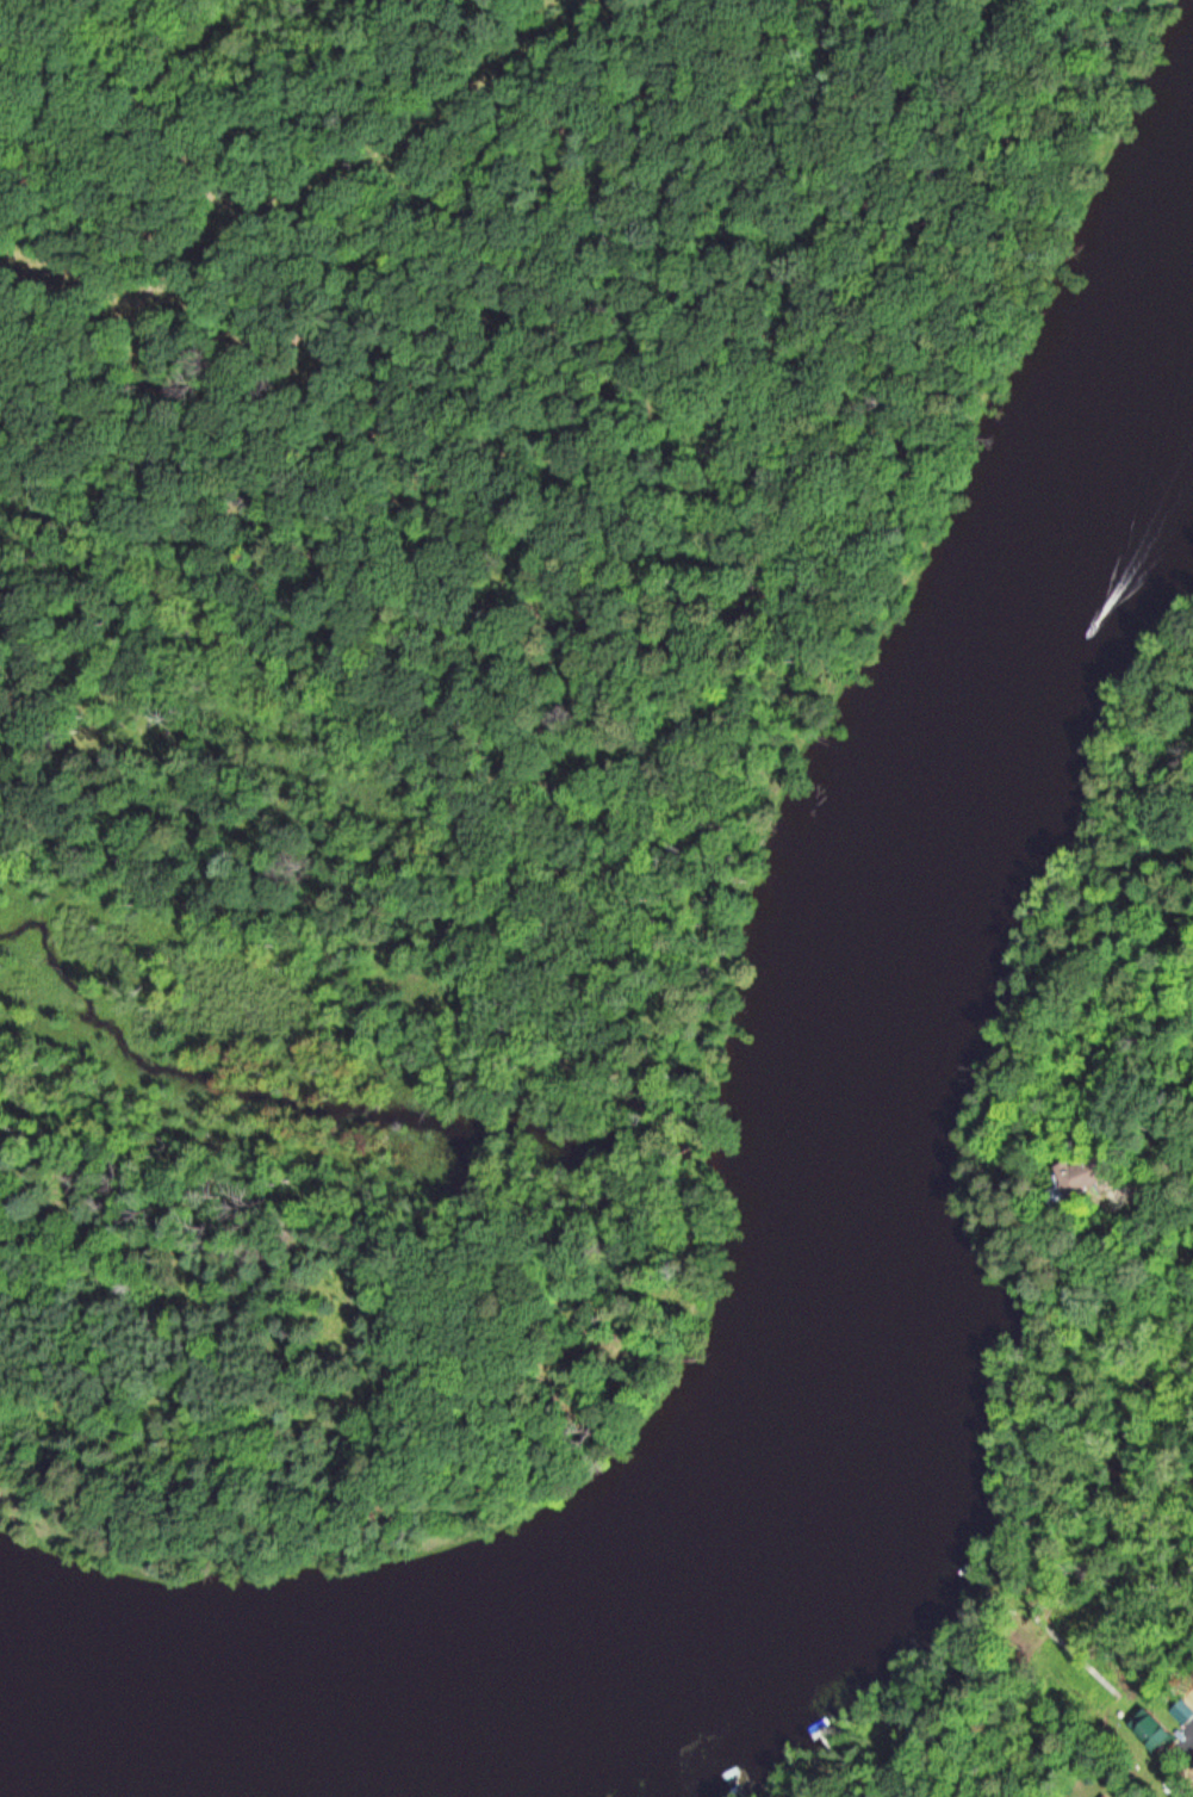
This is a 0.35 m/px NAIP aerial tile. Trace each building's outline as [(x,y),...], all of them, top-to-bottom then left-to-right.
[(1075,1197),(1121,1184),(1112,1153),(1066,1167),(1075,1197)] [(1179,1740),(1154,1715),(1137,1732),(1162,1757),(1179,1740)]
